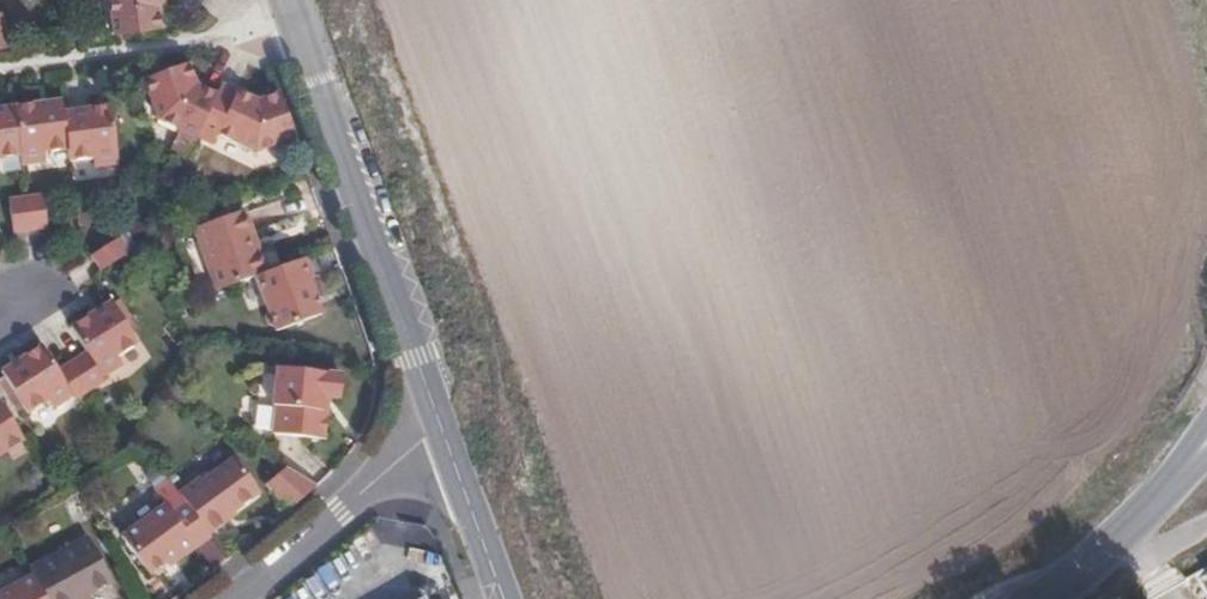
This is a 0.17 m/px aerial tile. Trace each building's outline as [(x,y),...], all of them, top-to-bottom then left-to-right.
[(131,31),(161,28),(160,13),(151,12),(151,5),(153,0),(109,0),(114,34),(131,31)] [(160,3),(161,1),(159,0),(153,0),(151,5),(151,12),(160,13),(160,3)] [(194,138),(216,92),(191,83),(185,65),(145,77),(155,113),(158,123),(177,132),(172,141),(189,148),(194,138)] [(292,139),(282,113),(276,94),(258,100),(243,94),(219,83),(216,92),(194,138),(210,147),(216,140),(250,156),(292,139)] [(59,110),(58,100),(48,101),(49,108),(31,111),(31,103),(13,106),(19,153),(20,162),(42,160),(41,149),(65,146),(59,110)] [(49,108),(48,101),(31,103),(31,111),(49,108)] [(110,104),(59,110),(65,146),(67,161),(92,160),(93,169),(118,165),(115,147),(113,134),(110,104)] [(13,106),(3,107),(3,115),(0,116),(0,155),(19,153),(13,106)] [(27,226),(23,194),(7,195),(10,228),(27,226)] [(7,195),(0,196),(0,230),(10,228),(7,195)] [(263,272),(254,249),(247,252),(240,231),(247,228),(240,209),(189,227),(212,290),(250,277),(263,272)] [(254,249),(247,228),(240,231),(247,252),(254,249)] [(102,268),(131,250),(119,235),(91,254),(102,268)] [(318,318),(305,281),(312,277),(305,258),(276,268),(263,272),(250,277),(265,317),(261,322),(263,329),(268,329),(272,334),(318,318)] [(121,367),(142,351),(115,310),(107,315),(111,323),(100,330),(94,322),(73,335),(91,360),(76,370),(95,399),(111,391),(108,384),(125,374),(121,367)] [(100,330),(111,323),(107,315),(94,322),(100,330)] [(95,399),(76,370),(62,379),(45,353),(26,365),(31,373),(17,382),(11,374),(2,379),(30,421),(53,408),(58,416),(76,404),(81,410),(95,399)] [(31,373),(26,365),(11,374),(17,382),(31,373)] [(332,403),(334,374),(270,368),(266,405),(270,406),(267,434),(309,437),(318,434),(319,427),(319,420),(315,417),(317,403),(332,403)] [(0,407),(0,458),(24,443),(0,407)] [(222,519),(252,499),(227,463),(196,484),(194,482),(176,494),(207,536),(224,524),(222,519)] [(298,509),(310,481),(277,466),(264,494),(298,509)] [(207,536),(176,494),(118,535),(145,576),(165,561),(174,554),(179,561),(210,540),(207,536)] [(85,546),(30,574),(43,598),(75,598),(84,595),(106,584),(85,546)] [(169,567),(179,561),(174,554),(165,561),(169,567)] [(30,574),(0,590),(0,598),(43,598),(30,574)]
